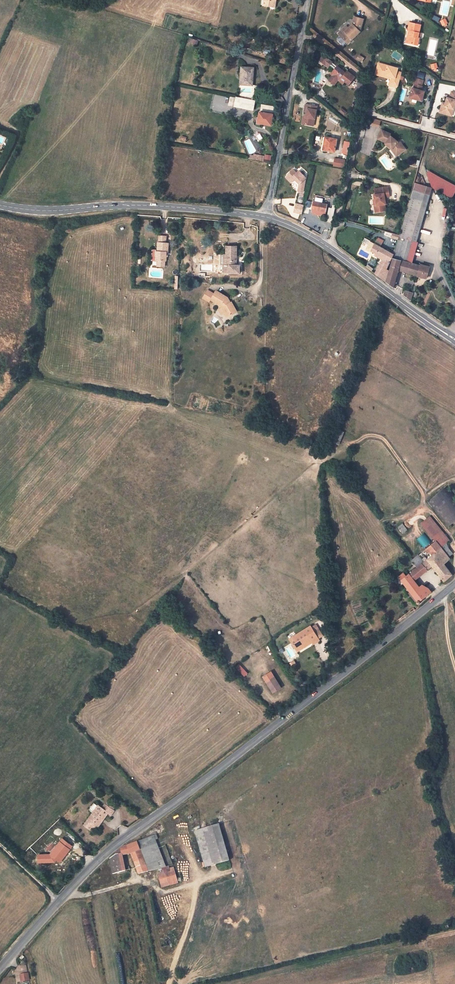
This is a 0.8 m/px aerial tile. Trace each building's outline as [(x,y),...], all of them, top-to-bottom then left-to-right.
[(363,19),(354,17),(352,25),(348,28),(340,36),(347,43),(359,32),(363,19)] [(406,42),(413,44),(414,42),(418,43),(420,33),(419,33),(420,25),(410,23),(408,30),(409,31),(410,31),(409,36),(408,35),(406,42)] [(348,28),(346,26),(338,34),(340,36),(348,28)] [(338,80),(343,83),(345,81),(349,85),(355,77),(347,71),(346,73),(337,66),(337,67),(332,63),(329,61),(327,59),(323,56),(319,60),(325,65),(326,65),(328,67),(329,66),(334,70),(336,71),(332,75),(333,75),(329,80),(334,85),(338,80)] [(378,64),(375,75),(390,79),(391,77),(379,74),(382,65),(378,64)] [(382,65),(379,74),(391,77),(390,79),(389,85),(397,87),(401,73),(396,72),(397,69),(382,65)] [(253,68),(241,67),(240,74),(243,75),(243,85),(252,85),(253,68)] [(412,88),(409,98),(421,102),(424,92),(420,91),(422,86),(421,86),(423,81),(415,78),(413,84),(414,85),(413,89),(412,88)] [(363,92),(365,83),(357,81),(356,87),(357,88),(357,91),(363,92)] [(440,111),(450,114),(452,109),(453,110),(454,105),(454,104),(454,93),(451,92),(449,99),(447,98),(445,104),(444,107),(441,106),(440,111)] [(255,101),(239,98),(236,97),(234,106),(253,110),(255,101)] [(317,106),(306,104),(304,112),(307,113),(306,117),(305,124),(313,126),(317,106)] [(272,115),(259,112),(257,123),(271,125),(272,115)] [(379,127),(381,120),(373,118),(371,125),(379,127)] [(380,131),(377,140),(386,143),(388,145),(388,146),(392,149),(393,147),(398,154),(405,149),(402,145),(401,146),(398,141),(397,142),(391,137),(389,136),(389,134),(380,131)] [(325,137),(323,150),(334,152),(335,147),(337,148),(339,139),(325,137)] [(333,165),(343,167),(344,160),(334,158),(333,165)] [(293,170),(287,176),(291,179),(292,177),(294,179),(299,184),(298,191),(302,192),(303,192),(304,185),(300,184),(306,178),(299,171),(296,173),(293,170)] [(426,174),(431,188),(451,199),(454,192),(454,189),(426,174)] [(431,188),(414,183),(411,193),(419,196),(422,197),(427,198),(428,198),(431,188)] [(388,187),(375,189),(376,194),(374,195),(375,200),(376,199),(377,205),(374,205),(375,212),(385,210),(384,204),(385,204),(384,197),(386,197),(389,196),(388,187)] [(419,196),(411,193),(409,198),(415,200),(420,201),(427,203),(428,198),(427,198),(422,197),(419,196)] [(394,255),(393,258),(401,261),(406,262),(412,241),(416,242),(427,203),(420,201),(415,200),(409,198),(406,210),(394,255)] [(327,205),(322,204),(319,203),(313,202),(311,209),(325,212),(327,205)] [(412,241),(406,262),(410,263),(416,242),(412,241)] [(157,251),(156,251),(155,256),(157,256),(157,261),(166,261),(166,252),(168,252),(168,244),(158,243),(157,251)] [(375,274),(385,281),(389,271),(386,269),(393,254),(374,244),(371,250),(372,251),(372,252),(371,253),(372,253),(372,254),(373,254),(373,253),(374,253),(374,252),(376,253),(375,254),(381,257),(383,258),(382,260),(375,274)] [(226,255),(220,255),(220,265),(222,265),(222,272),(230,272),(230,273),(240,273),(240,265),(236,265),(237,247),(226,246),(226,255)] [(401,261),(393,258),(386,282),(393,288),(398,270),(401,261)] [(406,262),(401,261),(398,270),(406,272),(402,271),(404,264),(406,264),(406,262)] [(406,272),(418,276),(418,273),(420,266),(410,263),(406,262),(406,264),(404,264),(402,271),(406,272)] [(421,265),(420,266),(418,273),(423,274),(424,273),(427,274),(429,267),(421,265)] [(207,291),(203,298),(209,302),(211,300),(220,305),(222,308),(225,313),(227,317),(237,312),(231,303),(230,303),(229,304),(227,301),(228,301),(227,298),(216,292),(214,295),(207,291)] [(404,296),(411,301),(413,293),(405,291),(404,296)] [(339,430),(334,441),(339,443),(343,432),(339,430)] [(447,486),(427,502),(448,527),(454,521),(454,496),(447,486)] [(421,524),(435,541),(440,547),(446,543),(449,540),(430,516),(421,524)] [(402,524),(398,527),(402,533),(407,530),(402,524)] [(424,533),(416,539),(423,548),(431,542),(424,533)] [(444,564),(445,563),(450,559),(448,557),(440,547),(435,541),(421,553),(412,561),(417,568),(422,574),(432,566),(444,581),(451,575),(445,566),(444,564)] [(449,549),(446,543),(440,547),(448,557),(452,553),(449,549)] [(417,578),(422,574),(417,568),(411,572),(416,577),(417,578)] [(418,604),(419,604),(419,603),(419,602),(419,601),(430,591),(427,587),(426,589),(423,586),(421,585),(420,586),(419,587),(414,581),(415,580),(414,579),(416,577),(411,572),(401,581),(404,585),(407,589),(416,601),(416,602),(415,603),(416,603),(416,604),(417,604),(418,604)] [(416,601),(407,589),(405,591),(414,603),(416,601)] [(315,625),(311,627),(318,639),(322,636),(315,625)] [(289,640),(295,649),(310,640),(312,643),(313,644),(319,640),(318,639),(311,627),(311,626),(289,640)] [(297,652),(312,643),(310,640),(295,649),(297,652)] [(274,678),(266,684),(274,693),(281,687),(274,678)] [(107,802),(105,805),(112,810),(114,807),(107,802)] [(84,824),(89,828),(92,824),(96,827),(97,828),(108,813),(111,815),(114,811),(112,810),(105,805),(104,804),(102,808),(98,805),(84,824)] [(229,861),(219,825),(195,831),(205,867),(229,861)] [(127,846),(122,847),(115,852),(115,853),(116,855),(110,858),(113,874),(125,871),(122,855),(131,854),(138,874),(148,871),(139,846),(155,840),(158,839),(156,835),(137,842),(127,846)] [(50,855),(57,860),(59,858),(61,860),(72,846),(62,839),(50,855)] [(158,848),(155,840),(139,846),(148,871),(158,869),(166,867),(158,848)] [(165,845),(158,848),(166,867),(169,866),(173,865),(165,845)] [(158,875),(161,887),(178,883),(173,867),(170,868),(170,872),(163,874),(158,875)] [(29,980),(28,973),(20,975),(21,982),(29,980)]
